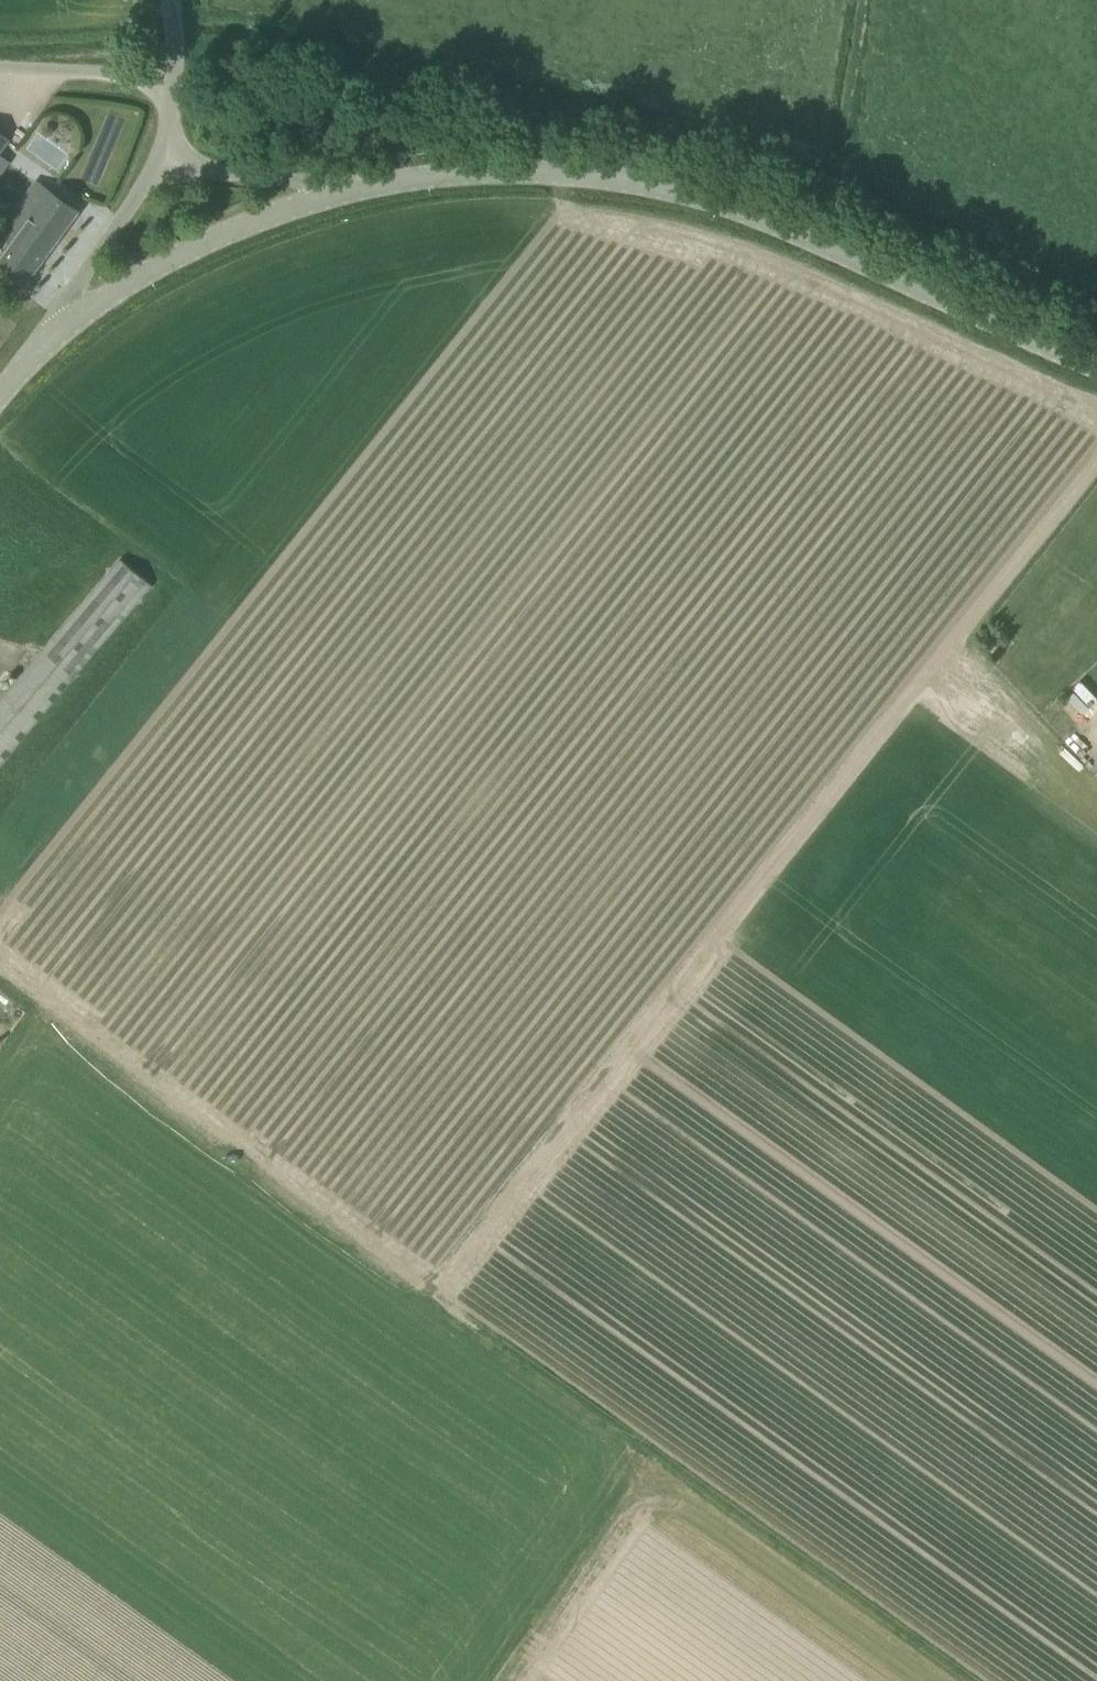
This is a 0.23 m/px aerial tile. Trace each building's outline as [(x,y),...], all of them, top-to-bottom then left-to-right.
[(9,139),(0,133),(0,152),(9,139)] [(9,162),(0,155),(0,174),(9,162)] [(36,181),(0,231),(0,233),(10,241),(0,254),(0,269),(24,286),(79,210),(49,189),(48,190),(36,181)] [(153,585),(119,557),(0,698),(0,766),(153,585)]
